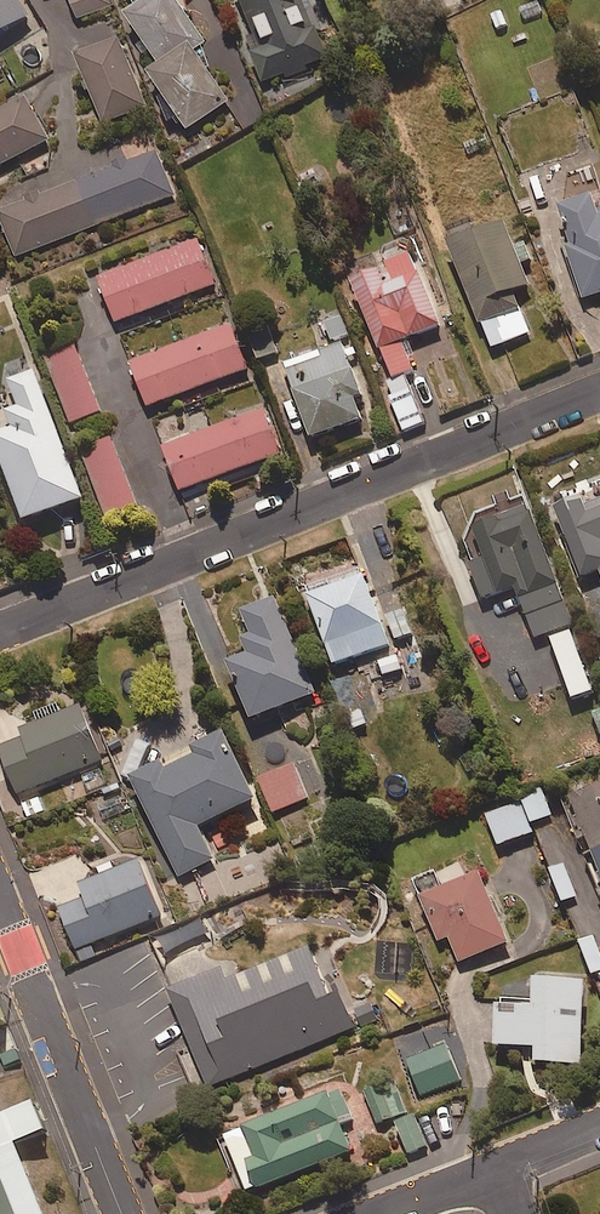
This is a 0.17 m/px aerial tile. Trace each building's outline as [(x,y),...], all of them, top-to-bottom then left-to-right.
[(29,13),(20,0),(0,0),(0,32),(29,13)] [(78,19),(114,4),(113,0),(70,0),(78,19)] [(133,5),(123,12),(157,62),(143,71),(183,130),(227,99),(193,49),(205,41),(177,0),(130,0),(133,5)] [(243,11),(234,14),(261,82),(326,56),(314,26),(324,23),(315,0),(238,0),(243,11)] [(103,123),(145,106),(117,38),(75,55),(103,123)] [(48,139),(24,95),(0,108),(0,165),(48,139)] [(156,151),(0,211),(0,222),(14,257),(173,196),(156,151)] [(590,194),(559,204),(565,224),(558,227),(581,298),(599,292),(599,213),(596,214),(590,194)] [(523,242),(513,246),(500,216),(475,227),(469,214),(440,227),(491,348),(529,332),(511,289),(528,282),(519,262),(530,257),(523,242)] [(114,322),(214,285),(197,239),(97,276),(114,322)] [(376,267),(349,278),(378,347),(391,378),(412,369),(399,339),(439,322),(404,239),(378,249),(386,270),(378,273),(376,267)] [(348,335),(340,314),(322,321),(330,341),(348,335)] [(256,359),(278,351),(267,322),(246,330),(256,359)] [(145,406),(246,368),(229,323),(128,362),(145,406)] [(361,417),(353,397),(361,394),(342,343),(283,366),(310,436),(361,417)] [(69,423),(99,411),(73,345),(43,356),(69,423)] [(80,496),(32,369),(7,379),(17,407),(4,412),(9,426),(0,429),(0,463),(21,519),(80,496)] [(424,424),(403,374),(382,383),(403,433),(424,424)] [(178,489),(279,453),(262,408),(162,445),(178,489)] [(105,517),(135,506),(109,436),(79,448),(105,517)] [(552,508),(579,578),(598,571),(599,575),(599,500),(582,507),(578,498),(552,508)] [(538,650),(550,645),(546,636),(563,630),(566,639),(577,635),(527,505),(472,526),(466,540),(474,559),(471,561),(485,597),(513,586),(538,650)] [(387,642),(358,566),(303,587),(333,663),(387,642)] [(242,653),(224,662),(226,667),(218,671),(225,688),(233,684),(249,720),(314,692),(273,597),(242,611),(251,632),(236,639),(242,653)] [(78,704),(17,729),(20,737),(0,745),(0,751),(17,793),(100,760),(78,704)] [(166,768),(162,761),(150,768),(142,752),(120,763),(177,878),(214,859),(198,825),(254,797),(222,732),(190,748),(193,755),(166,768)] [(272,813),(308,798),(294,764),(258,779),(272,813)] [(590,852),(599,848),(599,782),(567,796),(590,852)] [(529,824),(551,815),(542,792),(486,814),(498,845),(532,832),(529,824)] [(590,852),(599,876),(599,848),(590,852)] [(81,960),(95,955),(90,943),(159,916),(137,859),(78,882),(83,896),(59,905),(81,960)] [(561,902),(576,896),(564,864),(549,870),(561,902)] [(434,870),(411,881),(438,941),(446,937),(458,963),(507,942),(475,871),(441,886),(434,870)] [(206,933),(200,918),(160,936),(166,950),(206,933)] [(599,971),(599,955),(594,935),(578,940),(589,975),(599,971)] [(227,979),(222,967),(168,990),(207,1087),(353,1028),(338,992),(327,996),(307,947),(227,979)] [(500,1004),(494,1004),(494,1046),(532,1046),(532,1062),(582,1062),(582,980),(531,980),(531,1004),(500,1004)] [(378,1020),(370,1001),(353,1008),(361,1027),(378,1020)] [(376,1124),(406,1112),(394,1081),(363,1093),(376,1124)] [(353,1119),(341,1091),(329,1096),(327,1092),(223,1134),(247,1193),(351,1150),(340,1124),(353,1119)] [(408,1154),(426,1146),(412,1114),(394,1122),(408,1154)] [(16,1148),(1,1154),(0,1151),(0,1213),(42,1213),(16,1148)]
